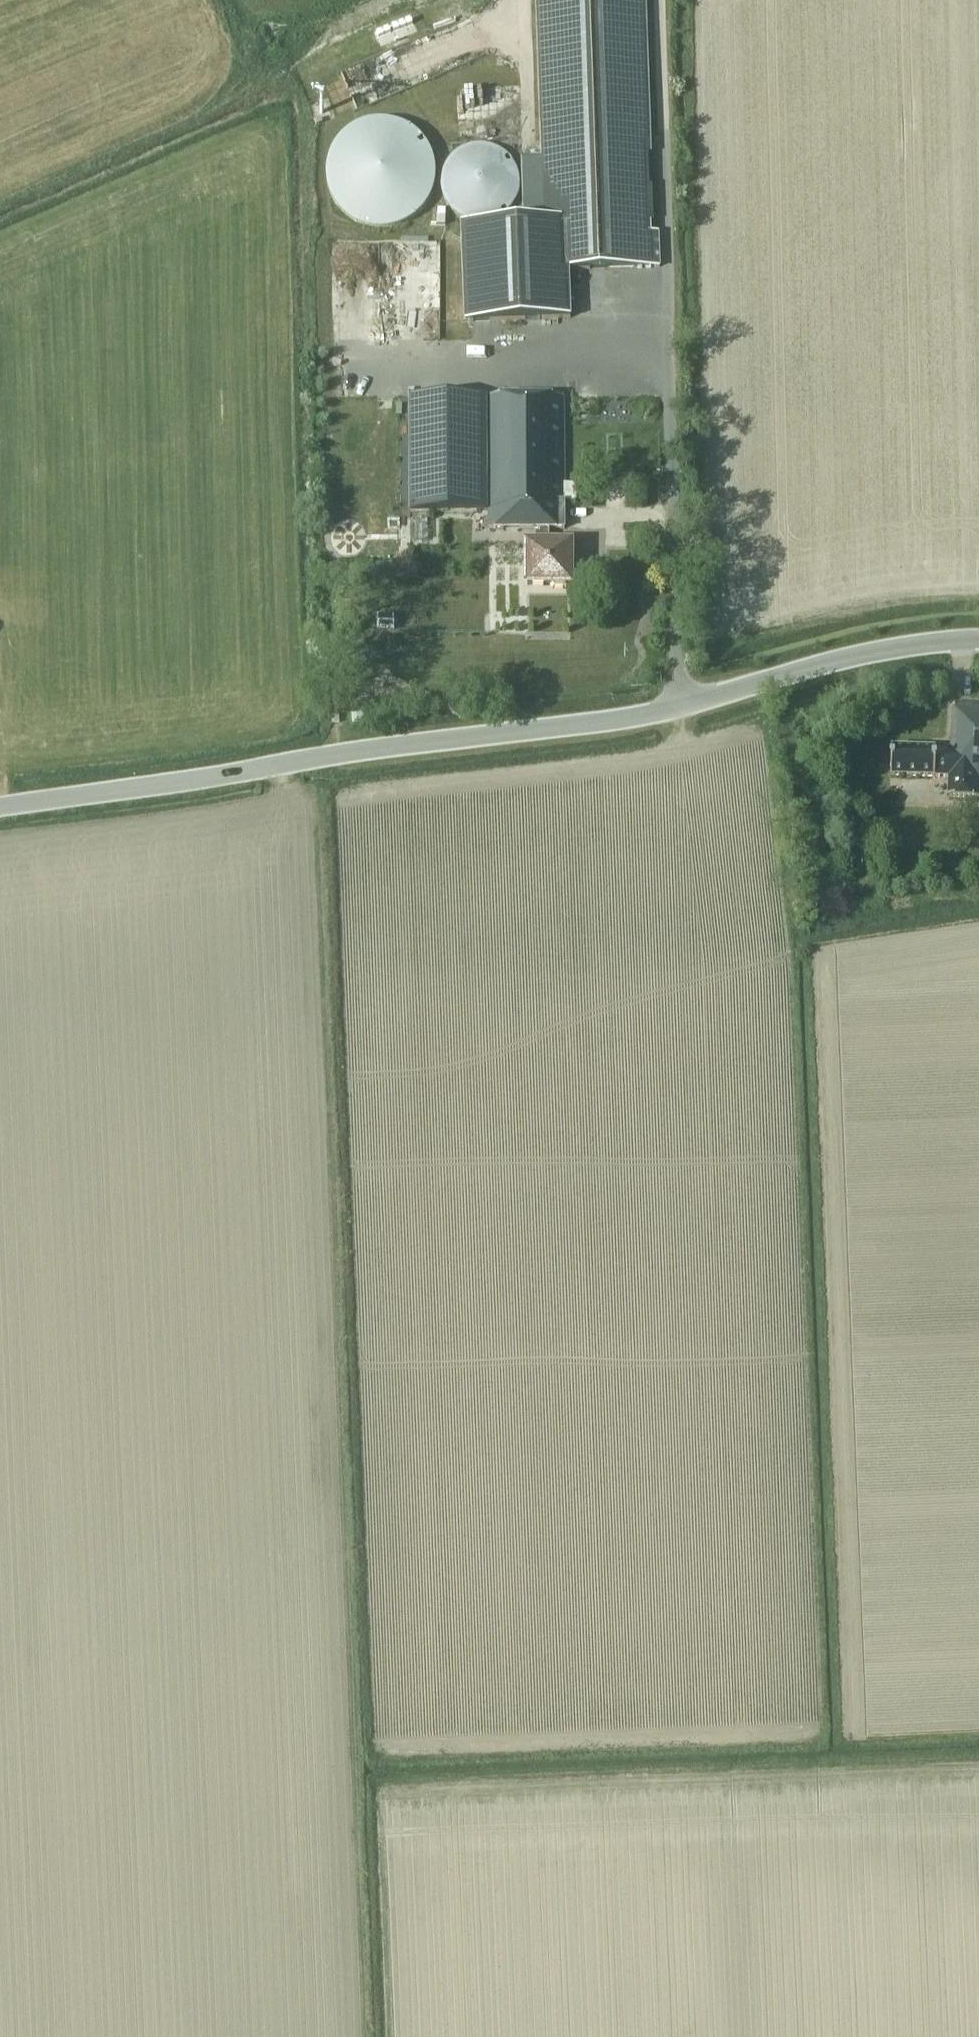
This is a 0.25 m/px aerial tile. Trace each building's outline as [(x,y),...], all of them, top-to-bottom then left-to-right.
[(573,322),(571,268),(651,265),(642,0),(540,0),(547,219),(459,222),(462,326),(573,322)] [(421,226),(427,125),(348,120),(341,221),(421,226)] [(448,161),(470,217),(523,196),(500,140),(448,161)] [(570,584),(570,545),(554,545),(554,539),(548,539),(548,528),(564,528),(564,502),(563,396),(410,396),(410,511),(477,511),(477,510),(488,510),(489,528),(541,529),(541,534),(536,534),(536,545),(527,545),(527,584),(570,584)] [(394,631),(394,616),(377,616),(377,631),(394,631)] [(954,703),(950,750),(891,748),(890,775),(934,777),(948,777),(947,798),(978,799),(978,704),(954,703)]
